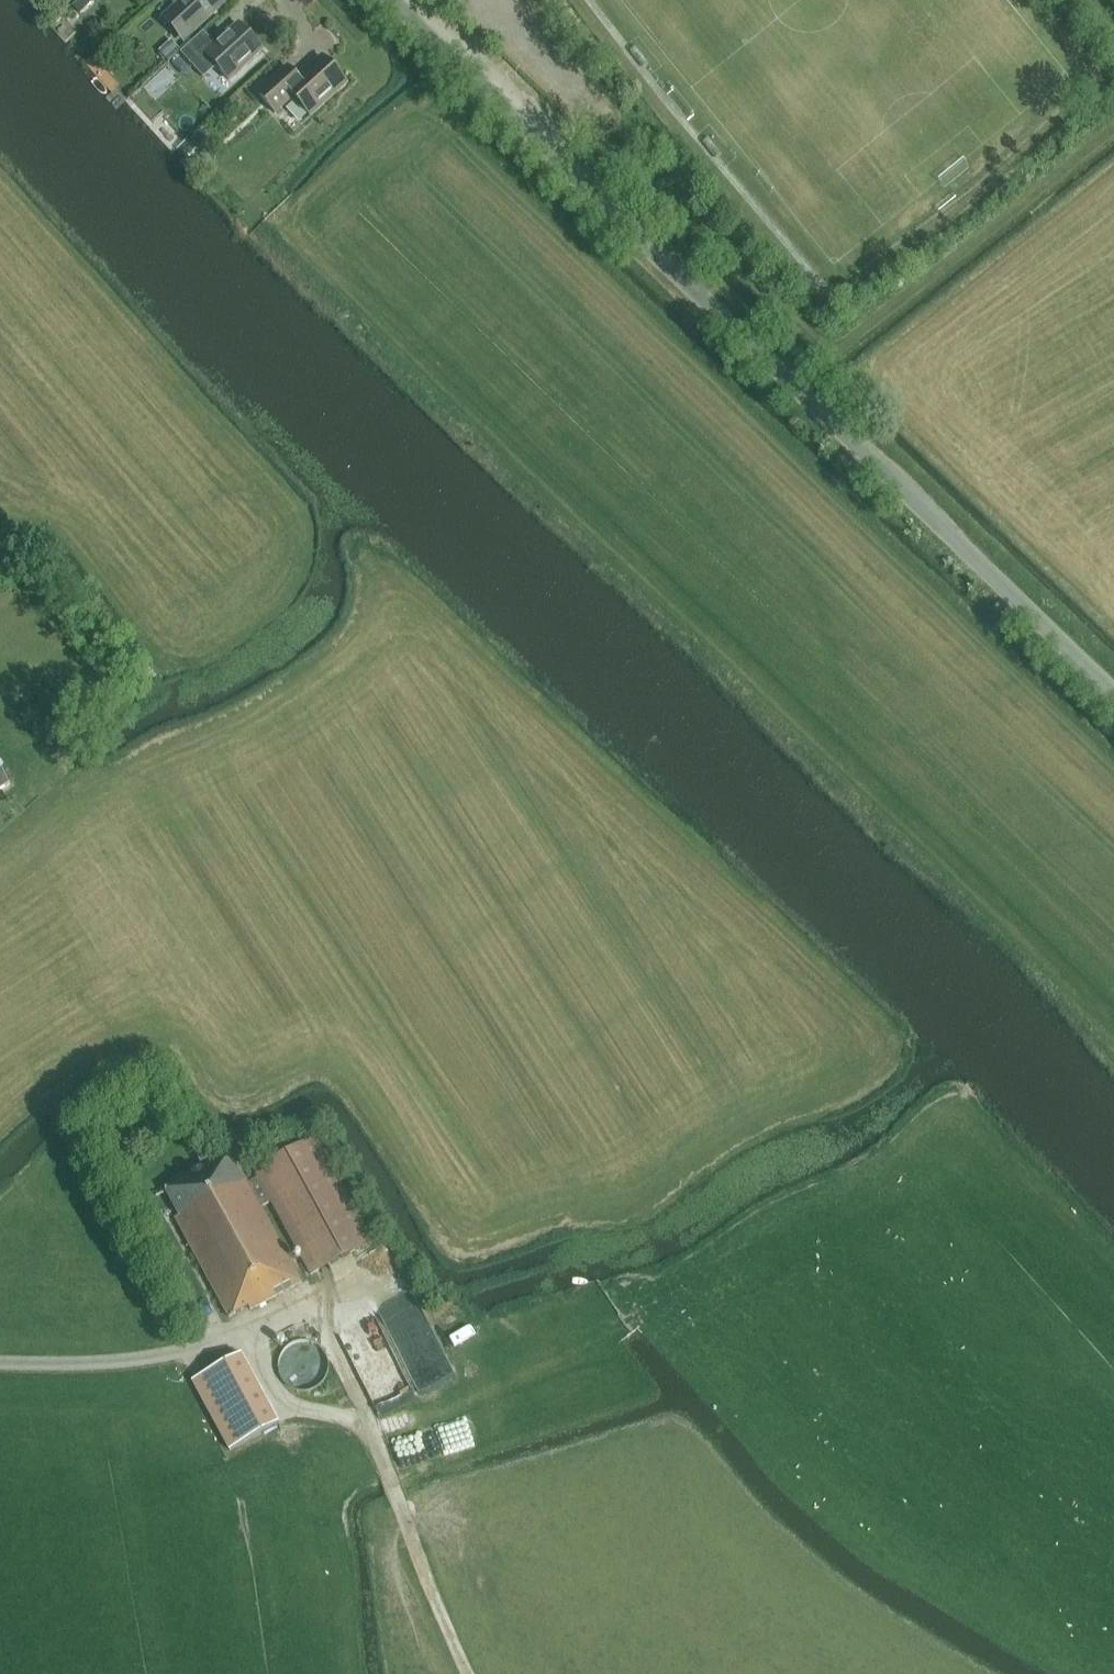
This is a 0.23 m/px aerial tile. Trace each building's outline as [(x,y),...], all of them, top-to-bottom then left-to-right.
[(90,0),(77,0),(73,4),(80,12),(92,2),(90,0)] [(213,12),(226,0),(171,0),(175,4),(160,18),(183,41),(213,12)] [(262,50),(238,24),(215,45),(203,32),(180,52),(195,68),(207,57),(229,80),(262,50)] [(181,50),(171,39),(158,50),(168,61),(181,50)] [(288,66),(258,94),(275,113),(293,96),(311,116),(347,84),(322,57),(299,77),(288,66)] [(213,135),(205,126),(192,138),(200,147),(213,135)] [(10,783),(0,767),(0,789),(10,783)] [(310,1274),(373,1240),(316,1137),(253,1172),(257,1178),(247,1183),(231,1154),(165,1191),(179,1217),(175,1219),(229,1317),(248,1307),(250,1310),(302,1281),(260,1208),(270,1202),(310,1274)] [(441,1336),(403,1350),(418,1390),(456,1375),(441,1336)] [(282,1380),(293,1388),(306,1390),(318,1385),(326,1375),(328,1361),(323,1349),(313,1341),(300,1339),(287,1344),(279,1354),(277,1368),(282,1380)] [(230,1450),(278,1423),(241,1354),(192,1381),(230,1450)]
